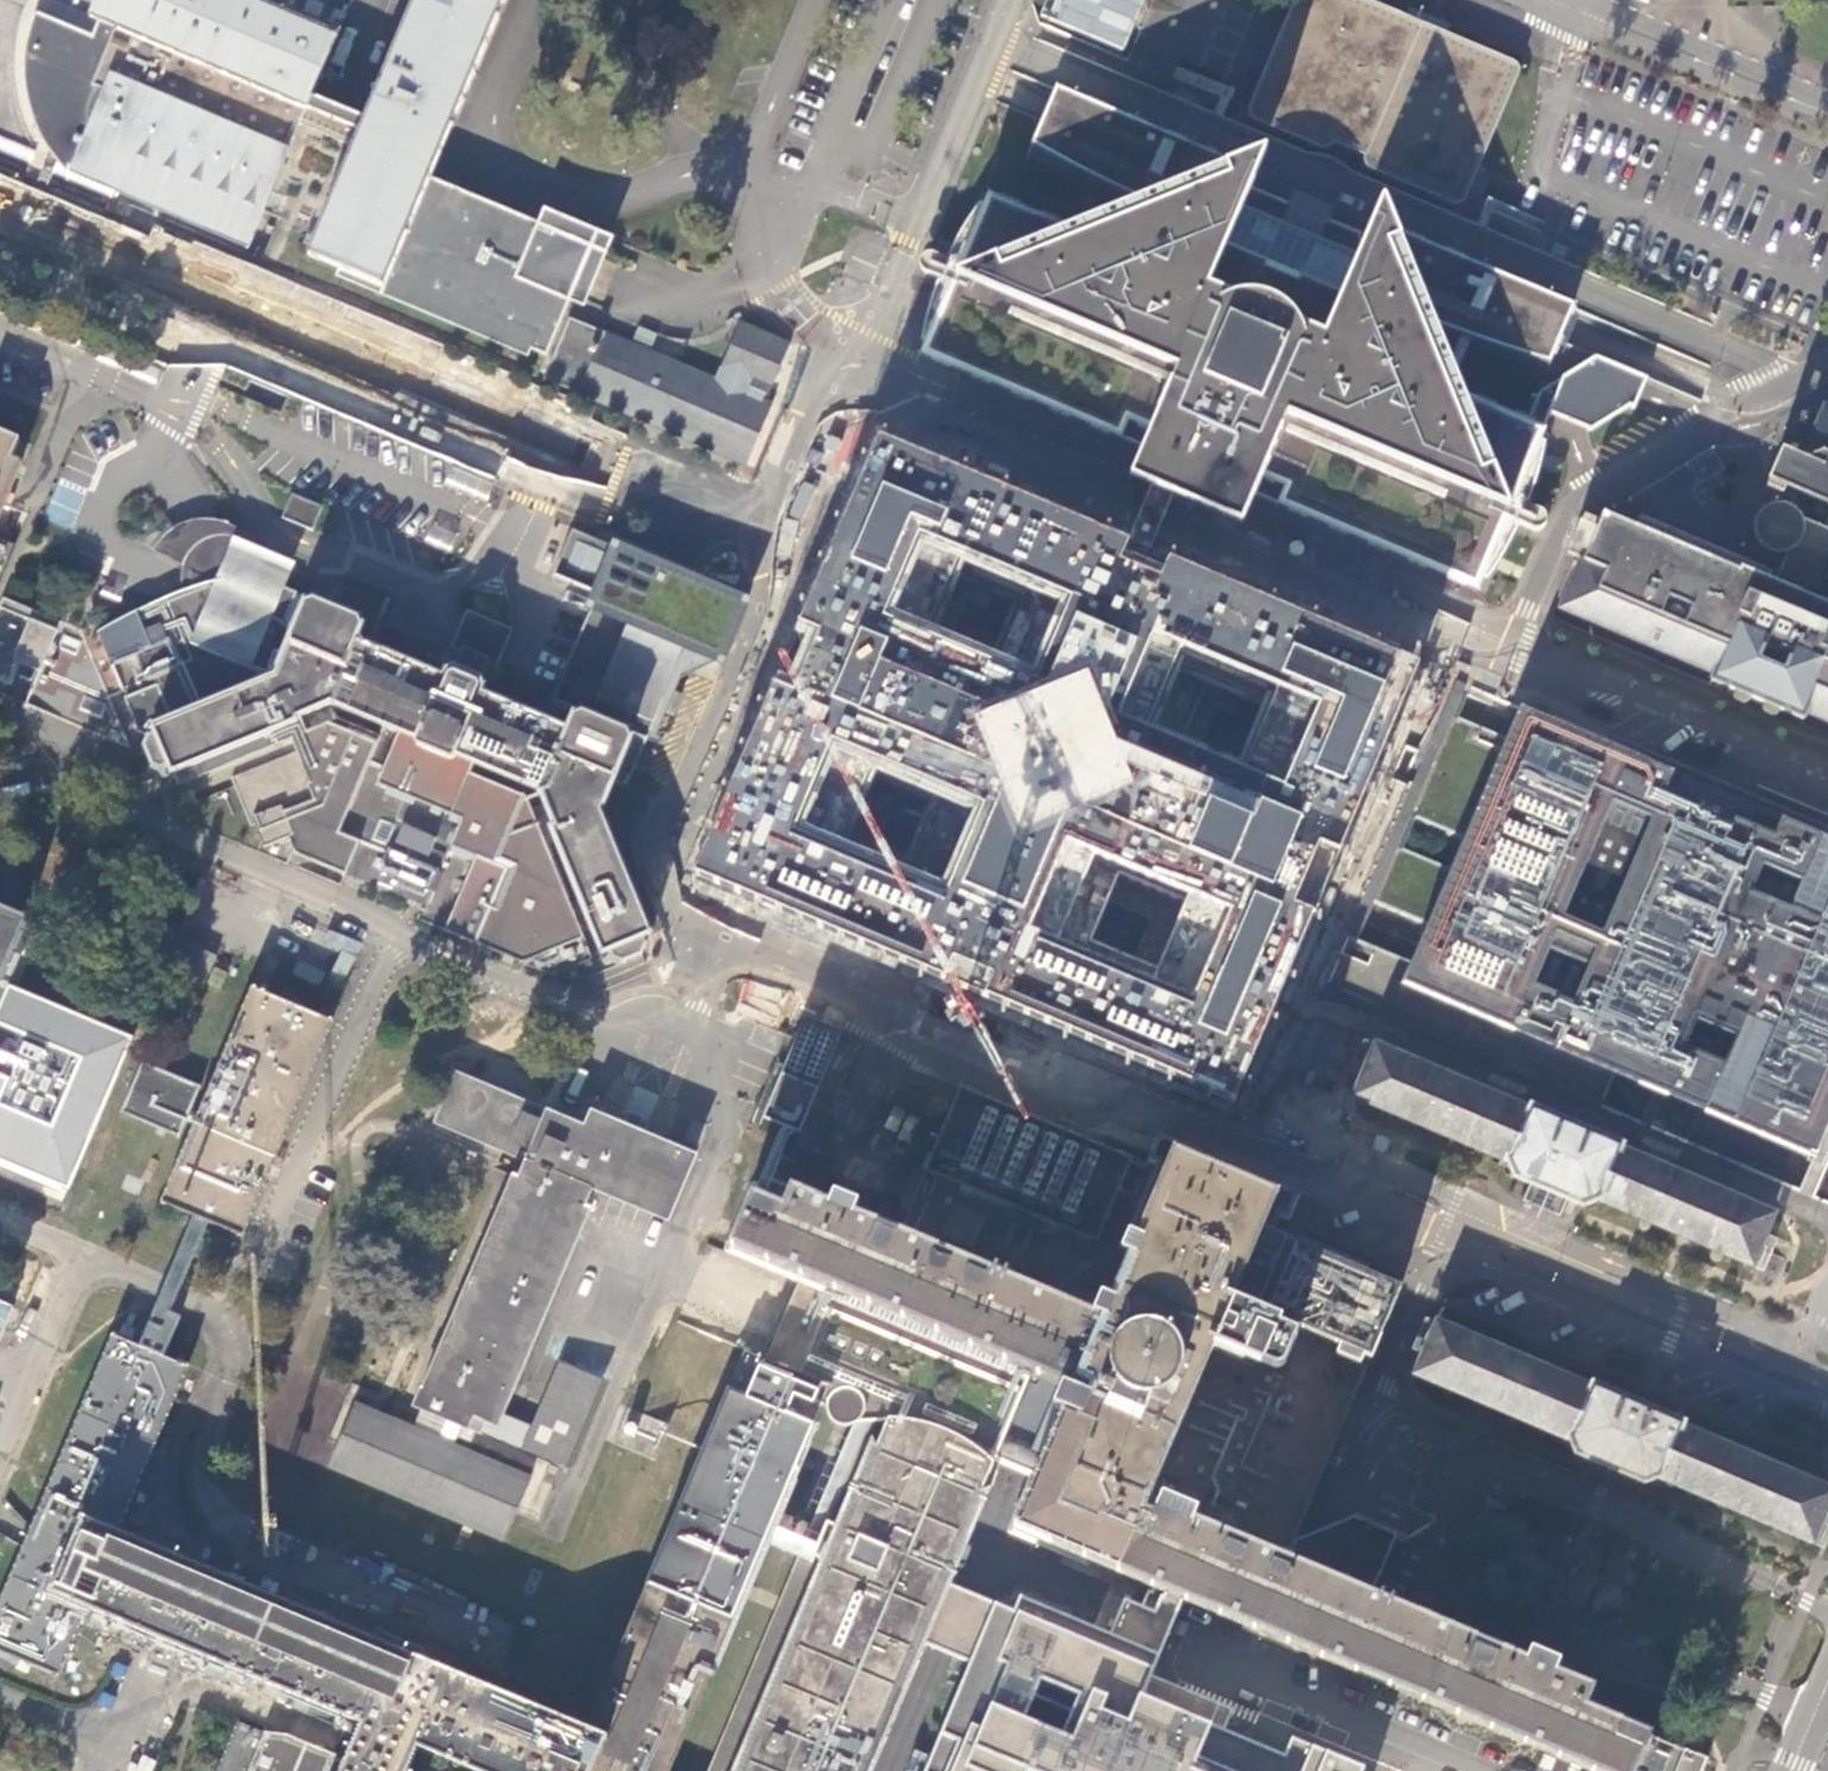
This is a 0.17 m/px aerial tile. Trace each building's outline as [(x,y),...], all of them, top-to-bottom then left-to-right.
[(109,198),(114,188),(248,246),(262,214),(316,237),(307,256),(547,360),(571,303),(593,250),(539,227),(538,230),(427,183),(505,0),(415,0),(365,119),(311,97),(337,36),(251,0),(0,0),(0,152),(109,198)] [(1043,3),(1134,38),(1149,0),(1044,0),(1043,3)] [(1455,205),(1459,205),(1462,203),(1464,200),(1480,163),(1517,78),(1518,74),(1517,70),(1516,66),(1513,62),(1411,19),(1368,0),(1295,0),(1249,110),(1249,113),(1250,117),(1253,119),(1320,149),(1323,149),(1327,149),(1330,147),(1333,144),(1365,157),(1364,160),(1364,164),(1365,167),(1368,169),(1452,205),(1455,205)] [(1395,238),(1571,312),(1585,279),(1070,60),(1055,94),(1222,165),(1251,177),(1369,227),(1395,238)] [(1229,102),(1234,94),(1177,69),(1174,78),(1229,102)] [(1222,165),(1055,94),(1024,166),(1087,199),(1112,210),(1062,231),(988,200),(957,270),(924,258),(918,260),(914,265),(913,270),(916,277),(947,291),(917,356),(1139,449),(1125,479),(1148,488),(1171,498),(1239,526),(1251,496),(1471,588),(1476,577),(1501,521),(1531,533),(1536,532),(1541,526),(1542,520),(1539,515),(1508,501),(1534,442),(1537,435),(1461,402),(1440,347),(1540,382),(1571,312),(1395,238),(1380,200),(1369,227),(1251,177),(1261,150),(1222,165)] [(1511,211),(1487,201),(1483,212),(1538,235),(1540,230),(1542,224),(1511,211)] [(545,213),(539,227),(593,250),(571,303),(583,308),(611,242),(545,213)] [(543,380),(748,467),(774,407),(745,394),(751,380),(772,390),(791,346),(741,325),(715,381),(569,320),(543,380)] [(1566,369),(1554,403),(1595,419),(1640,399),(1650,373),(1596,354),(1566,369)] [(1824,413),(1803,461),(1797,458),(1785,486),(1827,504),(1827,414),(1824,413)] [(23,462),(15,459),(23,440),(0,431),(0,518),(23,462)] [(1152,545),(1129,535),(884,431),(841,533),(793,645),(737,776),(701,860),(1244,1090),(1427,662),(1152,545)] [(1171,498),(1148,488),(1129,535),(1152,545),(1171,498)] [(291,493),(282,517),(312,528),(321,504),(291,493)] [(1814,521),(1808,536),(1795,528),(1799,523),(1779,511),(1766,530),(1786,543),(1789,538),(1803,547),(1788,582),(1822,597),(1820,602),(1741,568),(1738,575),(1602,518),(1562,609),(1714,674),(1711,681),(1803,719),(1806,712),(1827,722),(1827,527),(1814,521)] [(188,804),(198,827),(285,866),(290,852),(421,907),(427,924),(551,977),(593,958),(580,928),(592,923),(604,954),(612,951),(614,957),(624,962),(634,958),(642,955),(646,943),(644,937),(652,934),(602,811),(629,746),(642,751),(687,646),(723,661),(749,600),(573,526),(553,574),(596,592),(590,605),(593,606),(553,698),(583,711),(575,728),(484,691),(486,684),(482,677),(487,664),(489,661),(476,655),(463,649),(461,653),(455,667),(447,668),(445,674),(358,637),(366,620),(310,596),(309,596),(286,585),(291,572),(264,559),(246,551),(212,543),(205,564),(221,569),(219,577),(97,634),(121,690),(157,676),(160,685),(155,687),(159,695),(153,698),(163,722),(153,726),(156,734),(149,736),(143,745),(151,764),(161,767),(168,765),(171,772),(175,770),(178,778),(180,784),(289,737),(294,749),(230,777),(233,785),(188,804)] [(0,612),(0,694),(132,749),(83,631),(5,599),(0,612)] [(453,649),(461,653),(463,649),(476,655),(489,661),(487,664),(496,668),(511,632),(468,613),(453,649)] [(1817,1158),(1827,1133),(1827,837),(1646,760),(1521,708),(1404,983),(1616,1072),(1817,1158)] [(2,990),(4,984),(32,916),(15,909),(19,902),(21,891),(19,879),(13,870),(3,863),(0,862),(0,990),(2,990)] [(1388,998),(1404,957),(1357,939),(1341,980),(1388,998)] [(69,1190),(132,1039),(4,984),(2,990),(0,994),(0,1023),(79,1057),(51,1124),(0,1102),(0,1162),(69,1190)] [(210,1221),(244,1236),(333,1022),(254,988),(202,1112),(194,1109),(202,1088),(144,1064),(124,1114),(182,1138),(189,1121),(197,1124),(164,1202),(196,1215),(210,1221)] [(807,1017),(764,1118),(800,1133),(843,1032),(807,1017)] [(10,1075),(0,1098),(0,1102),(51,1124),(79,1057),(0,1023),(0,1071),(10,1075)] [(10,1075),(0,1071),(0,1098),(10,1075)] [(449,1420),(463,1426),(468,1429),(469,1427),(525,1451),(525,1452),(566,1469),(603,1379),(563,1361),(534,1429),(505,1417),(500,1428),(493,1425),(594,1189),(667,1221),(695,1156),(592,1112),(585,1127),(511,1096),(458,1073),(436,1123),(496,1148),(528,1161),(429,1393),(423,1391),(416,1407),(449,1420)] [(803,1277),(1030,1375),(1074,1392),(1048,1454),(1041,1471),(1016,1530),(1151,1586),(1185,1601),(1591,1770),(1703,1770),(1709,1759),(1587,1708),(1590,1699),(1594,1691),(1586,1687),(1570,1680),(1530,1663),(1397,1606),(1356,1589),(1325,1576),(1287,1559),(1294,1541),(1362,1380),(1401,1290),(1272,1236),(1279,1219),(1289,1224),(1300,1197),(1290,1193),(1305,1155),(1235,1125),(1219,1163),(1160,1137),(1148,1166),(961,1085),(898,1234),(795,1189),(805,1167),(783,1158),(765,1199),(755,1194),(732,1247),(803,1277)] [(164,1291),(141,1347),(165,1357),(182,1317),(172,1313),(179,1297),(210,1221),(196,1215),(164,1291)] [(1030,1375),(803,1277),(768,1356),(832,1384),(820,1415),(871,1437),(883,1406),(996,1454),(1003,1437),(1030,1375)] [(9,1307),(0,1304),(0,1338),(9,1307)] [(1406,1385),(1819,1537),(1827,1513),(1827,1470),(1429,1324),(1406,1385)] [(114,1335),(33,1529),(0,1606),(0,1652),(57,1677),(85,1612),(88,1609),(92,1609),(122,1534),(121,1528),(187,1367),(165,1357),(141,1347),(114,1335)] [(745,1347),(586,1729),(603,1736),(591,1770),(675,1770),(768,1543),(777,1521),(820,1415),(832,1384),(768,1356),(745,1347)] [(455,1446),(463,1426),(449,1420),(440,1440),(376,1413),(356,1404),(330,1466),(506,1541),(532,1479),(455,1446)] [(883,1406),(871,1437),(828,1543),(819,1565),(734,1770),(864,1770),(880,1734),(883,1735),(887,1735),(890,1733),(891,1729),(891,1727),(890,1724),(889,1723),(885,1721),(912,1657),(913,1659),(916,1659),(918,1659),(921,1656),(922,1654),(922,1652),(921,1650),(919,1648),(916,1648),(918,1642),(943,1582),(996,1454),(883,1406)] [(1048,1454),(1003,1437),(996,1454),(1041,1471),(1048,1454)] [(777,1521),(768,1543),(791,1553),(819,1565),(828,1543),(800,1531),(777,1521)] [(603,1736),(586,1729),(122,1534),(92,1609),(130,1626),(218,1662),(363,1724),(419,1746),(477,1770),(591,1770),(603,1736)] [(971,1664),(997,1603),(943,1582),(918,1642),(971,1664)] [(1366,1768),(1322,1750),(1315,1768),(1288,1757),(1227,1731),(1183,1712),(1190,1694),(1152,1678),(1185,1601),(1151,1586),(1143,1606),(1133,1602),(1118,1637),(1022,1596),(1016,1610),(997,1603),(971,1664),(926,1770),(1365,1770),(1366,1768)] [(1183,1712),(1227,1731),(1235,1712),(1190,1694),(1183,1712)] [(264,1734),(241,1723),(220,1770),(250,1770),(264,1734)] [(411,1766),(419,1746),(363,1724),(355,1744),(347,1762),(342,1770),(409,1770),(411,1766)] [(347,1762),(337,1758),(338,1755),(291,1736),(266,1732),(264,1734),(250,1770),(342,1770),(347,1762)] [(1296,1739),(1288,1757),(1315,1768),(1322,1750),(1296,1739)]
